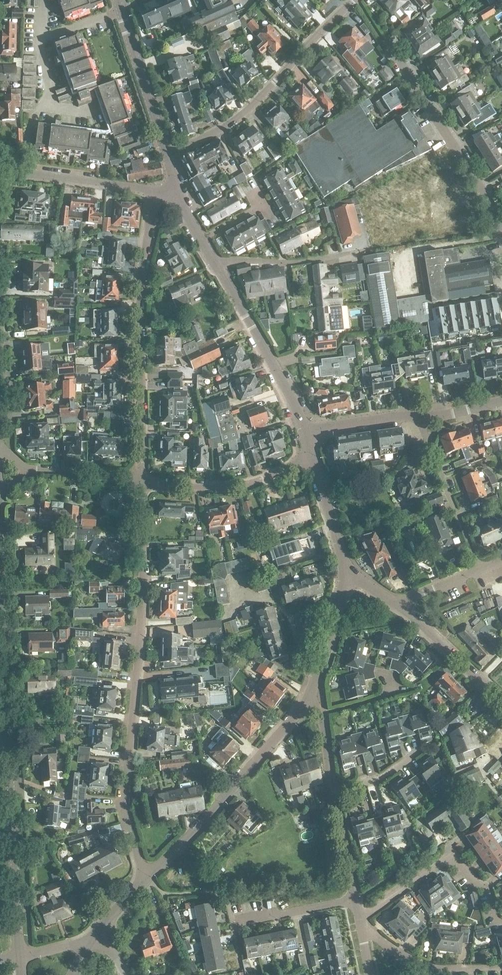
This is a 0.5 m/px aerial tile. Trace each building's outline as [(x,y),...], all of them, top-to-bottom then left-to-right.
[(58,1),(60,6),(65,20),(104,6),(101,0),(58,0),(58,1)] [(138,8),(147,30),(168,21),(161,3),(159,0),(157,0),(138,8)] [(184,0),(161,0),(162,3),(161,3),(168,21),(189,12),(184,0)] [(199,15),(205,26),(206,26),(235,13),(231,2),(229,3),(228,0),(201,0),(205,11),(206,12),(199,15)] [(280,6),(275,10),(279,14),(282,11),(298,29),(305,23),(284,0),(274,0),(280,6)] [(305,23),(312,17),(302,7),(308,2),(307,0),(294,0),(284,0),(305,23)] [(394,14),(404,25),(410,20),(403,12),(394,0),(382,0),(380,1),(392,15),(394,14)] [(403,12),(411,5),(411,4),(409,1),(408,0),(394,0),(403,12)] [(418,5),(418,6),(423,11),(429,6),(424,0),(414,0),(418,5)] [(426,18),(436,11),(432,4),(429,6),(423,11),(422,12),(426,18)] [(495,14),(491,7),(479,14),(483,21),(495,14)] [(23,11),(12,10),(12,19),(23,19),(23,11)] [(228,33),(242,27),(240,21),(239,21),(238,21),(235,13),(206,26),(214,45),(230,38),(228,33)] [(247,14),(239,21),(240,21),(242,27),(244,31),(248,27),(252,31),(251,32),(256,38),(261,44),(256,48),(262,55),(267,50),(272,56),(279,50),(257,26),(258,26),(258,25),(253,20),(247,14)] [(187,34),(205,26),(199,15),(182,23),(187,34)] [(257,26),(279,50),(286,44),(264,20),(258,25),(258,26),(257,26)] [(406,33),(413,44),(429,33),(426,27),(429,25),(425,20),(406,33)] [(2,24),(2,55),(13,56),(13,52),(15,52),(16,24),(2,24)] [(391,35),(397,30),(393,25),(387,29),(391,35)] [(474,28),(479,36),(484,33),(479,25),(474,28)] [(458,26),(450,32),(452,33),(455,38),(463,33),(458,26)] [(355,29),(347,36),(359,49),(367,42),(355,29)] [(477,35),(473,29),(467,33),(471,39),(477,35)] [(433,39),(429,33),(413,44),(420,55),(440,42),(437,37),(433,39)] [(445,46),(456,39),(455,38),(452,33),(441,40),(445,46)] [(244,34),(229,41),(231,44),(246,38),(244,34)] [(77,92),(79,98),(81,102),(84,101),(88,99),(92,98),(96,96),(94,91),(97,90),(119,153),(141,145),(118,82),(97,89),(96,87),(96,85),(78,35),(54,43),(57,51),(59,50),(75,93),(77,92)] [(343,56),(356,72),(365,64),(355,53),(359,49),(347,36),(339,43),(348,53),(343,56)] [(160,46),(169,42),(167,38),(158,41),(160,46)] [(229,41),(215,47),(215,48),(220,62),(221,62),(224,70),(224,72),(229,70),(228,69),(230,68),(226,60),(224,53),(225,51),(233,48),(231,44),(229,41)] [(216,75),(217,74),(224,70),(221,62),(220,62),(215,48),(207,51),(216,75)] [(427,69),(433,79),(454,67),(451,61),(455,58),(449,48),(437,55),(440,60),(427,69)] [(237,65),(238,67),(251,82),(252,81),(254,81),(256,80),(256,77),(257,77),(255,75),(256,74),(249,65),(257,59),(252,51),(250,49),(242,56),(244,59),(244,60),(240,63),(237,65)] [(493,59),(497,65),(498,67),(501,65),(501,54),(493,59)] [(188,79),(190,86),(198,84),(196,78),(194,79),(189,63),(195,61),(193,56),(187,58),(187,57),(182,59),(165,64),(166,65),(165,67),(166,70),(167,70),(172,84),(188,79)] [(329,57),(321,65),(333,78),(349,96),(350,96),(352,98),(358,93),(356,91),(357,89),(347,77),(342,82),(336,75),(341,71),(329,57)] [(16,63),(16,66),(16,68),(21,68),(22,59),(16,59),(14,59),(14,63),(16,63)] [(496,66),(493,61),(488,64),(491,69),(496,66)] [(433,79),(441,91),(453,83),(457,88),(460,86),(461,88),(465,85),(464,83),(469,80),(459,64),(454,67),(433,79)] [(324,85),(333,78),(321,65),(313,72),(324,85)] [(16,81),(21,81),(21,68),(16,68),(16,66),(6,66),(6,68),(0,68),(0,81),(16,81)] [(249,83),(251,82),(238,67),(234,70),(233,69),(229,73),(240,87),(241,86),(243,88),(245,87),(247,87),(249,86),(249,83)] [(216,89),(226,105),(227,105),(229,105),(231,104),(232,102),(233,101),(232,99),(233,98),(227,89),(223,83),(222,83),(221,81),(219,82),(220,84),(218,86),(219,87),(216,89)] [(176,118),(179,128),(191,124),(185,105),(191,104),(193,100),(192,97),(201,94),(198,84),(190,86),(188,87),(189,93),(170,99),(176,118)] [(450,105),(457,117),(478,104),(474,98),(479,95),(472,84),(459,92),(463,98),(450,105)] [(304,101),(303,103),(313,114),(320,108),(315,101),(303,87),(296,92),(304,101)] [(224,106),(226,105),(216,89),(211,91),(210,90),(206,93),(209,99),(214,109),(216,108),(217,111),(219,109),(222,110),(224,109),(224,106)] [(366,99),(370,95),(366,90),(362,94),(366,99)] [(397,90),(375,103),(384,117),(405,103),(397,90)] [(313,114),(303,103),(304,101),(296,92),(290,98),(302,112),(301,113),(308,122),(315,117),(313,114)] [(334,106),(323,93),(317,98),(329,111),(334,106)] [(0,104),(0,117),(2,117),(3,121),(15,120),(15,106),(21,106),(20,95),(12,96),(5,96),(6,104),(0,104)] [(369,99),(360,105),(366,116),(370,113),(367,108),(372,105),(369,99)] [(457,117),(464,128),(476,120),(479,125),(497,114),(490,104),(481,109),(478,104),(457,117)] [(292,148),(293,149),(299,160),(303,165),(324,198),(351,180),(356,188),(362,184),(384,170),(386,173),(432,151),(426,142),(428,141),(417,125),(414,119),(409,111),(377,132),(366,116),(360,105),(325,127),(308,138),(299,144),(292,148)] [(347,109),(345,105),(338,110),(340,113),(347,109)] [(277,106),(271,112),(294,138),(299,144),(308,138),(297,125),(292,129),(286,122),(289,119),(277,106)] [(208,107),(202,110),(208,124),(214,121),(208,107)] [(271,112),(264,117),(291,149),(292,148),(299,144),(294,138),(271,112)] [(324,119),(319,123),(323,127),(324,127),(328,124),(324,119)] [(199,132),(196,123),(191,124),(179,128),(182,138),(194,134),(199,132)] [(38,124),(34,150),(87,156),(86,162),(107,165),(110,142),(90,139),(90,134),(46,128),(46,125),(38,124)] [(311,136),(316,131),(312,126),(306,131),(311,136)] [(253,127),(242,134),(253,149),(263,142),(253,127)] [(23,150),(22,130),(15,130),(15,144),(17,144),(18,151),(23,150)] [(474,142),(480,152),(492,145),(501,140),(498,135),(494,137),(491,133),(489,133),(474,142)] [(243,156),(253,149),(242,134),(232,141),(243,156)] [(215,155),(220,165),(229,160),(218,140),(203,149),(201,150),(206,159),(215,155)] [(148,144),(135,148),(138,155),(150,151),(148,144)] [(275,159),(280,155),(272,144),(267,148),(275,159)] [(492,145),(480,152),(486,162),(498,155),(492,145)] [(186,171),(191,181),(217,166),(220,165),(215,155),(206,159),(201,150),(189,157),(184,160),(183,164),(187,170),(186,171)] [(498,155),(486,162),(493,172),(501,167),(501,161),(498,155)] [(121,164),(119,156),(109,158),(112,166),(121,164)] [(127,181),(143,178),(141,167),(143,166),(142,159),(139,160),(138,164),(138,161),(131,162),(132,168),(125,169),(127,181)] [(243,173),(245,175),(246,177),(252,173),(246,162),(240,166),(243,173)] [(269,190),(287,180),(301,173),(294,162),(289,165),(293,173),(285,177),(281,170),(277,172),(276,171),(264,178),(265,179),(263,179),(269,190)] [(160,163),(143,166),(141,167),(143,178),(163,174),(160,163)] [(190,182),(197,196),(211,188),(211,187),(207,181),(213,178),(213,179),(222,174),(217,166),(191,181),(190,182)] [(243,173),(233,179),(237,185),(247,179),(246,177),(245,175),(243,173)] [(230,189),(237,185),(233,179),(226,183),(230,189)] [(269,190),(275,201),(293,191),(287,180),(269,190)] [(197,196),(204,207),(218,199),(222,196),(221,195),(218,188),(215,184),(211,187),(211,188),(197,196)] [(245,197),(239,186),(233,190),(239,200),(245,197)] [(299,201),(293,191),(275,201),(281,211),(299,201)] [(15,221),(32,223),(36,194),(22,192),(21,202),(17,202),(16,210),(19,210),(19,215),(16,215),(15,221)] [(36,194),(32,223),(41,223),(41,218),(46,218),(49,195),(36,194)] [(58,227),(69,228),(69,221),(87,223),(88,213),(83,213),(84,198),(72,197),(70,209),(69,209),(69,208),(60,207),(58,227)] [(88,213),(87,223),(101,224),(102,214),(95,214),(97,199),(84,198),(83,213),(88,213)] [(235,198),(223,204),(222,201),(214,205),(216,208),(207,213),(214,224),(241,209),(235,198)] [(360,208),(357,198),(334,204),(335,210),(334,210),(343,245),(353,242),(351,238),(361,235),(354,209),(360,208)] [(305,212),(299,201),(281,211),(287,222),(305,212)] [(114,225),(138,227),(140,207),(136,206),(137,205),(116,203),(114,225)] [(328,208),(320,210),(323,225),(332,222),(328,208)] [(256,216),(246,222),(258,246),(260,245),(257,241),(267,236),(266,235),(272,231),(265,219),(259,222),(256,216)] [(111,219),(105,219),(103,231),(116,233),(117,227),(110,227),(111,219)] [(235,228),(245,248),(254,243),(257,247),(258,246),(246,222),(235,228)] [(305,226),(295,230),(303,246),(313,241),(312,238),(320,234),(314,222),(305,226)] [(43,240),(43,227),(1,226),(1,239),(43,240)] [(235,254),(245,248),(235,228),(224,234),(224,235),(221,237),(225,244),(228,242),(235,254)] [(300,247),(303,246),(295,230),(275,239),(282,254),(300,246),(300,247)] [(97,239),(110,240),(109,246),(105,245),(105,248),(99,247),(99,252),(124,255),(124,249),(126,248),(127,245),(125,243),(125,242),(112,240),(113,233),(103,232),(98,233),(97,239)] [(166,259),(171,267),(180,261),(178,258),(181,256),(181,255),(185,252),(180,243),(175,246),(171,240),(162,245),(169,257),(166,259)] [(442,251),(423,254),(424,258),(425,266),(443,263),(444,268),(460,265),(458,249),(457,248),(442,251)] [(94,256),(103,258),(102,266),(108,267),(108,266),(115,267),(116,269),(120,269),(122,268),(122,267),(124,266),(125,262),(123,261),(124,255),(99,252),(94,252),(94,256)] [(193,266),(185,252),(181,255),(181,256),(178,258),(180,261),(171,267),(175,274),(181,271),(182,272),(193,266)] [(389,253),(364,257),(376,333),(402,328),(402,327),(428,323),(434,321),(431,304),(430,295),(425,266),(424,258),(418,259),(424,296),(396,301),(389,253)] [(443,263),(425,266),(430,295),(431,304),(448,301),(447,294),(484,287),(493,286),(489,260),(460,265),(444,268),(443,263)] [(24,264),(24,278),(48,279),(48,265),(24,264)] [(357,264),(349,266),(351,283),(359,282),(357,264)] [(236,268),(238,276),(244,275),(247,298),(263,296),(264,296),(286,292),(283,268),(259,272),(259,271),(251,273),(250,265),(236,268)] [(311,266),(314,288),(329,286),(338,285),(337,275),(328,276),(326,265),(311,266)] [(340,267),(343,284),(351,283),(349,266),(340,267)] [(91,283),(90,288),(97,288),(102,289),(118,290),(118,289),(120,288),(121,284),(119,283),(119,278),(113,277),(113,276),(103,276),(104,270),(92,270),(91,275),(103,276),(102,281),(97,281),(97,283),(91,283)] [(198,276),(175,285),(180,298),(181,298),(185,306),(184,306),(186,311),(185,311),(186,313),(192,310),(191,308),(190,304),(190,303),(188,298),(205,291),(204,290),(205,288),(204,285),(202,284),(201,282),(202,280),(201,277),(199,277),(198,276)] [(173,283),(170,277),(159,282),(161,288),(173,283)] [(47,292),(48,279),(24,278),(23,291),(47,292)] [(59,291),(59,298),(77,299),(77,293),(78,280),(70,280),(70,281),(69,283),(69,291),(59,291)] [(175,285),(168,288),(176,306),(177,309),(178,309),(180,313),(185,311),(186,311),(184,306),(185,306),(181,298),(180,298),(175,285)] [(329,286),(314,288),(316,309),(343,306),(341,293),(329,294),(329,286)] [(117,302),(118,297),(120,296),(120,292),(118,291),(118,290),(102,289),(101,302),(111,302),(111,301),(117,302)] [(77,306),(77,299),(59,298),(55,298),(54,309),(71,310),(71,306),(77,306)] [(430,339),(500,327),(496,300),(433,310),(435,321),(434,321),(428,323),(428,326),(430,334),(430,339)] [(23,304),(24,317),(45,316),(45,303),(23,304)] [(328,311),(317,312),(319,332),(326,332),(326,336),(312,336),(313,345),(339,344),(338,333),(347,332),(347,329),(343,329),(341,307),(327,308),(328,311)] [(90,319),(90,323),(117,323),(117,318),(118,317),(118,314),(117,312),(117,311),(100,311),(93,311),(93,319),(90,319)] [(46,324),(45,316),(24,317),(25,330),(51,329),(51,324),(46,324)] [(180,317),(173,320),(175,325),(182,323),(180,317)] [(97,330),(100,330),(100,336),(117,336),(119,334),(118,331),(117,329),(117,323),(90,323),(90,329),(97,329),(97,330)] [(199,325),(190,329),(193,338),(196,343),(205,339),(199,325)] [(422,335),(430,334),(428,326),(421,327),(422,335)] [(53,329),(53,335),(75,334),(74,327),(53,329)] [(392,340),(391,333),(378,335),(379,342),(392,340)] [(193,338),(181,339),(181,352),(185,352),(192,366),(193,369),(197,369),(221,357),(213,340),(198,347),(196,343),(193,338)] [(156,339),(157,352),(181,352),(181,339),(173,339),(156,339)] [(491,342),(492,348),(501,346),(501,340),(491,342)] [(21,353),(23,354),(23,359),(50,356),(49,344),(22,346),(22,349),(21,350),(21,353)] [(469,345),(469,347),(471,357),(478,356),(476,344),(469,345)] [(94,358),(100,358),(117,358),(117,357),(119,356),(119,352),(117,351),(117,346),(111,345),(94,346),(94,358)] [(219,359),(221,366),(243,357),(242,354),(243,352),(242,348),(240,348),(239,346),(224,352),(226,356),(219,359)] [(319,367),(320,378),(334,376),(335,378),(344,377),(344,375),(350,374),(348,359),(355,358),(354,346),(342,347),(343,357),(321,360),(322,366),(319,367)] [(463,348),(465,363),(471,362),(471,357),(469,347),(463,348)] [(173,365),(173,359),(179,359),(183,367),(184,367),(185,369),(192,366),(185,352),(181,352),(157,352),(157,365),(173,365)] [(424,354),(414,356),(417,379),(425,378),(424,375),(428,375),(427,370),(434,369),(431,352),(424,353),(424,354)] [(439,352),(432,353),(435,368),(441,367),(439,352)] [(23,370),(24,371),(41,370),(41,371),(52,370),(51,359),(50,360),(50,356),(23,359),(24,365),(22,366),(23,370)] [(410,380),(417,379),(414,356),(403,358),(403,357),(396,358),(397,366),(398,366),(400,374),(405,374),(405,378),(410,378),(410,380)] [(485,379),(497,377),(495,361),(494,361),(493,356),(487,357),(488,362),(482,363),(485,379)] [(218,367),(219,370),(218,371),(219,374),(221,375),(222,377),(250,365),(250,364),(251,362),(250,359),(248,359),(247,357),(244,358),(243,357),(221,366),(218,367)] [(117,370),(117,365),(119,364),(119,360),(117,359),(117,358),(100,358),(100,371),(111,371),(111,370),(117,370)] [(445,385),(457,383),(454,368),(453,362),(444,363),(445,370),(442,370),(445,385)] [(58,375),(64,375),(74,374),(73,363),(57,365),(58,375)] [(76,366),(76,374),(88,375),(88,367),(76,366)] [(362,369),(365,388),(371,387),(372,395),(373,397),(385,395),(380,366),(362,369)] [(392,370),(381,372),(385,396),(393,395),(392,392),(396,391),(394,378),(400,377),(400,374),(398,366),(397,366),(391,367),(392,370)] [(467,366),(454,368),(457,383),(469,381),(467,366)] [(202,376),(198,376),(198,383),(197,383),(197,390),(203,388),(203,381),(208,379),(208,371),(202,371),(202,376)] [(167,381),(182,381),(182,373),(167,373),(167,381)] [(75,374),(75,381),(76,381),(76,383),(91,383),(91,375),(88,375),(76,374),(75,374)] [(229,385),(230,389),(232,393),(238,391),(257,385),(257,384),(258,383),(257,379),(255,378),(254,376),(254,374),(243,378),(234,381),(235,381),(231,382),(229,385)] [(59,406),(59,416),(60,418),(61,418),(61,416),(80,414),(80,410),(75,410),(75,399),(76,400),(76,383),(76,381),(75,381),(65,382),(63,382),(63,400),(69,400),(70,405),(59,406)] [(94,388),(101,388),(101,394),(120,394),(120,392),(122,391),(122,388),(121,386),(121,382),(94,381),(94,388)] [(220,390),(228,387),(226,381),(218,383),(220,390)] [(25,394),(25,398),(44,397),(44,390),(51,389),(50,383),(26,385),(26,392),(25,394)] [(238,391),(232,393),(232,394),(232,395),(234,399),(240,397),(241,400),(261,394),(258,384),(257,385),(238,391)] [(365,399),(363,391),(355,391),(356,401),(365,399)] [(160,407),(159,410),(186,410),(187,392),(171,392),(171,397),(160,397),(160,401),(158,402),(158,406),(160,407)] [(97,411),(100,411),(100,406),(120,406),(120,402),(122,400),(122,397),(120,395),(120,394),(101,394),(95,394),(95,393),(94,393),(94,399),(94,403),(87,403),(87,411),(97,411)] [(201,406),(210,439),(221,437),(215,414),(231,409),(231,410),(238,408),(243,406),(241,400),(240,397),(234,399),(232,395),(227,396),(212,401),(201,406)] [(339,395),(333,396),(337,413),(350,411),(347,395),(339,397),(339,395)] [(320,417),(337,413),(333,396),(327,397),(328,399),(317,401),(320,417)] [(45,403),(44,397),(25,398),(25,403),(27,405),(28,410),(53,408),(52,402),(45,403)] [(268,422),(266,419),(269,418),(266,409),(264,410),(262,407),(247,412),(252,427),(254,427),(255,429),(266,425),(265,423),(268,422)] [(215,414),(221,437),(222,444),(223,444),(228,442),(236,440),(239,439),(237,431),(232,416),(240,413),(238,408),(231,410),(231,409),(215,414)] [(61,416),(61,418),(62,425),(80,423),(86,423),(86,422),(87,422),(87,417),(87,411),(80,410),(80,414),(61,416)] [(186,429),(186,410),(159,410),(159,413),(158,415),(158,418),(159,420),(159,423),(173,423),(173,429),(186,429)] [(124,420),(124,412),(111,412),(111,420),(124,420)] [(27,432),(28,433),(29,438),(48,437),(47,427),(60,426),(60,418),(59,416),(45,417),(45,425),(28,426),(28,428),(26,429),(27,432)] [(492,423),(499,451),(499,452),(501,451),(501,420),(492,423)] [(484,441),(490,440),(494,453),(499,451),(492,423),(480,426),(484,441)] [(401,429),(377,433),(380,456),(397,454),(396,448),(404,447),(402,435),(405,434),(405,430),(401,429)] [(454,434),(460,449),(461,449),(465,459),(466,459),(466,460),(472,458),(467,446),(474,444),(468,429),(456,433),(454,434)] [(250,436),(242,438),(243,442),(245,451),(246,450),(254,448),(252,440),(256,438),(260,448),(282,440),(279,433),(277,434),(276,431),(268,433),(267,432),(262,434),(262,435),(256,437),(255,434),(250,435),(250,436)] [(447,454),(460,449),(454,434),(456,433),(456,432),(440,438),(447,454)] [(64,455),(66,455),(67,457),(71,457),(73,455),(81,455),(81,434),(73,434),(73,437),(64,437),(64,455)] [(357,436),(360,459),(365,458),(364,453),(372,452),(369,434),(357,436)] [(94,455),(101,456),(103,458),(108,458),(109,437),(96,436),(94,455)] [(345,438),(349,461),(352,471),(357,469),(355,463),(361,462),(360,459),(357,436),(345,438)] [(26,445),(28,446),(28,451),(36,450),(37,452),(54,451),(54,450),(55,450),(54,442),(48,442),(48,437),(29,438),(27,438),(27,439),(25,441),(26,445)] [(113,458),(115,457),(121,457),(122,438),(109,437),(108,458),(113,458)] [(210,439),(211,448),(212,450),(217,449),(221,471),(227,470),(227,471),(228,472),(233,471),(231,453),(230,453),(223,454),(222,447),(218,448),(218,444),(222,444),(221,437),(210,439)] [(332,452),(333,452),(335,463),(336,463),(341,478),(353,474),(352,471),(349,461),(345,438),(335,439),(336,446),(331,447),(330,448),(329,449),(329,450),(330,451),(330,452),(331,452),(332,452)] [(171,461),(172,448),(172,445),(173,439),(159,439),(158,452),(163,452),(162,461),(171,461)] [(190,448),(194,449),(193,468),(206,469),(207,447),(202,446),(202,440),(194,439),(194,440),(190,440),(190,448)] [(228,442),(230,453),(231,453),(233,471),(237,471),(239,469),(238,468),(244,467),(242,451),(238,452),(237,443),(236,440),(228,442)] [(253,467),(265,463),(264,458),(270,456),(272,461),(284,457),(281,449),(285,448),(282,440),(260,448),(248,452),(253,467)] [(485,453),(482,441),(476,443),(479,454),(477,455),(480,463),(485,462),(485,461),(483,454),(485,453)] [(186,448),(172,448),(171,461),(171,466),(185,467),(186,448)] [(403,459),(397,456),(392,465),(398,468),(403,459)] [(373,473),(373,474),(380,473),(380,472),(379,472),(377,462),(372,462),(373,473)] [(488,478),(490,482),(496,479),(495,475),(488,468),(481,471),(488,478)] [(341,478),(340,478),(342,485),(343,490),(355,486),(354,484),(361,482),(357,469),(352,471),(353,474),(341,478)] [(401,495),(403,494),(406,501),(414,499),(416,502),(421,500),(419,496),(429,492),(426,484),(422,482),(418,483),(412,469),(405,472),(406,477),(398,480),(398,481),(396,482),(401,495)] [(477,472),(462,478),(467,490),(482,484),(477,472)] [(382,482),(380,473),(373,474),(369,474),(370,483),(374,482),(374,483),(382,482)] [(496,479),(490,482),(492,486),(493,489),(497,487),(497,489),(499,489),(499,488),(500,487),(499,483),(498,483),(496,479)] [(487,496),(482,484),(467,490),(472,502),(487,496)] [(444,503),(440,493),(426,498),(430,508),(444,503)] [(303,498),(291,502),(293,511),(288,513),(292,525),(310,519),(303,498)] [(253,511),(251,501),(242,503),(245,513),(253,511)] [(291,502),(264,511),(271,532),(292,525),(288,513),(293,511),(291,502)] [(40,509),(39,522),(58,523),(58,524),(65,524),(65,526),(77,527),(82,527),(82,526),(94,527),(95,527),(96,517),(82,516),(78,516),(78,508),(66,507),(66,510),(58,509),(58,510),(51,510),(49,510),(49,509),(49,504),(41,503),(40,509)] [(158,508),(158,512),(159,512),(159,516),(183,518),(184,512),(193,513),(194,505),(172,503),(172,504),(160,504),(159,507),(158,508)] [(220,509),(223,527),(231,525),(232,530),(238,529),(235,515),(233,506),(228,507),(226,506),(223,507),(222,508),(220,509)] [(16,507),(15,523),(39,525),(39,522),(40,509),(16,507)] [(423,522),(424,522),(434,550),(452,544),(442,515),(436,517),(433,508),(420,513),(423,522)] [(223,527),(220,509),(206,511),(209,529),(211,535),(218,533),(224,532),(223,527)] [(484,545),(496,540),(487,520),(485,517),(481,519),(485,527),(477,531),(484,545)] [(494,523),(493,520),(492,520),(491,518),(487,520),(496,540),(501,537),(501,523),(501,520),(494,523)] [(395,533),(406,529),(404,524),(393,529),(395,533)] [(385,532),(382,525),(375,528),(378,535),(385,532)] [(63,536),(63,546),(75,546),(74,530),(62,531),(63,536)] [(89,550),(117,563),(123,549),(95,536),(95,530),(75,530),(75,541),(94,541),(89,550)] [(426,561),(413,530),(398,537),(411,567),(426,561)] [(203,540),(203,537),(204,537),(204,531),(196,531),(196,537),(189,537),(189,540),(203,540)] [(366,554),(368,554),(367,553),(376,548),(373,543),(378,540),(375,533),(358,538),(366,554)] [(25,565),(54,564),(53,535),(42,536),(42,549),(25,550),(25,565)] [(250,547),(254,546),(258,545),(259,544),(256,536),(248,538),(250,547)] [(367,553),(368,554),(376,569),(383,565),(389,577),(398,573),(390,558),(394,557),(391,551),(392,550),(386,537),(380,539),(378,540),(373,543),(376,548),(367,553)] [(258,546),(258,545),(254,546),(256,552),(262,550),(262,553),(269,550),(273,561),(275,560),(278,570),(294,565),(291,555),(302,552),(298,540),(281,546),(280,543),(279,539),(258,546)] [(160,552),(161,558),(161,561),(182,561),(189,560),(189,549),(194,548),(194,541),(183,541),(183,547),(161,548),(161,552),(160,552)] [(247,558),(242,559),(245,571),(250,569),(251,569),(247,558)] [(242,559),(237,560),(239,572),(245,571),(242,559)] [(161,573),(162,574),(177,573),(177,579),(191,578),(191,570),(186,570),(186,565),(189,565),(189,561),(189,560),(182,561),(161,561),(161,567),(161,573)] [(231,562),(233,573),(234,573),(239,572),(237,560),(231,562)] [(225,563),(228,575),(233,573),(231,562),(225,563)] [(211,567),(212,571),(212,575),(225,580),(228,575),(225,563),(211,567)] [(303,568),(306,581),(304,581),(309,598),(316,596),(317,598),(322,596),(321,594),(323,594),(320,585),(324,584),(322,577),(318,578),(318,577),(317,577),(316,572),(310,574),(308,567),(303,568)] [(225,580),(212,575),(213,577),(215,587),(215,588),(226,586),(226,584),(225,580)] [(272,575),(266,577),(270,589),(276,587),(272,575)] [(266,577),(261,579),(264,591),(270,589),(266,577)] [(258,593),(264,591),(261,579),(254,581),(258,593)] [(298,583),(292,584),(297,601),(304,599),(305,601),(310,600),(309,598),(304,581),(298,583)] [(99,603),(99,609),(107,608),(107,607),(108,607),(117,607),(117,603),(123,602),(123,587),(99,588),(99,582),(89,582),(89,594),(95,594),(95,593),(105,593),(106,603),(99,603)] [(298,603),(297,601),(292,584),(278,588),(280,596),(284,595),(286,604),(292,602),(292,604),(298,603)] [(215,588),(216,594),(228,592),(226,586),(215,588)] [(69,598),(68,591),(50,591),(50,599),(69,598)] [(175,605),(188,605),(188,602),(188,598),(176,598),(176,591),(161,591),(160,597),(160,604),(175,604),(175,605)] [(34,615),(35,618),(41,618),(41,614),(48,614),(48,598),(25,598),(26,615),(34,615)] [(217,600),(218,606),(230,604),(229,598),(217,600)] [(494,606),(491,599),(484,601),(487,609),(494,606)] [(160,604),(159,616),(175,617),(175,610),(181,611),(181,610),(187,610),(187,609),(192,610),(193,602),(188,602),(188,605),(175,605),(175,604),(160,604)] [(470,610),(468,605),(459,609),(461,614),(470,610)] [(255,609),(259,625),(276,620),(275,618),(277,617),(276,612),(274,613),(272,607),(263,610),(262,607),(255,609)] [(107,627),(123,626),(123,613),(107,613),(107,608),(99,609),(73,609),(73,618),(106,617),(107,627)] [(176,626),(192,624),(193,623),(193,617),(175,619),(176,626)] [(235,620),(229,622),(229,623),(232,633),(238,631),(235,620)] [(276,620),(259,625),(257,626),(259,631),(261,631),(263,637),(280,632),(279,630),(281,629),(280,624),(278,625),(276,620)] [(192,624),(194,639),(222,636),(220,621),(197,623),(193,623),(192,624)] [(479,623),(475,627),(479,631),(484,626),(482,623),(481,621),(479,623)] [(229,622),(223,624),(226,635),(232,633),(229,623),(229,622)] [(472,649),(481,640),(484,637),(479,631),(475,634),(467,625),(458,634),(472,649)] [(484,626),(479,631),(484,637),(485,636),(490,631),(485,625),(484,626)] [(52,651),(52,642),(57,642),(57,643),(70,643),(69,637),(72,637),(73,629),(73,628),(56,628),(56,634),(29,635),(29,652),(52,651)] [(92,642),(93,631),(73,629),(72,637),(72,641),(92,642)] [(281,637),(280,632),(263,637),(267,649),(283,643),(283,642),(285,641),(283,636),(281,637)] [(387,657),(392,658),(389,669),(395,671),(407,650),(403,649),(404,644),(392,641),(393,636),(383,633),(382,639),(376,638),(373,649),(388,652),(387,657)] [(163,635),(162,649),(192,649),(192,643),(186,643),(186,642),(180,642),(180,636),(163,635)] [(495,655),(494,653),(498,649),(485,636),(484,637),(481,640),(472,649),(479,656),(475,660),(482,667),(495,655)] [(350,667),(350,671),(373,671),(375,665),(364,662),(365,657),(361,656),(365,641),(354,638),(353,644),(347,642),(344,653),(348,654),(345,666),(350,667)] [(99,649),(99,655),(120,657),(121,644),(105,642),(104,649),(99,649)] [(267,649),(247,655),(248,656),(254,659),(269,655),(271,661),(279,658),(280,661),(288,659),(287,655),(287,654),(289,653),(287,648),(285,648),(283,643),(267,649)] [(227,663),(225,644),(216,645),(218,664),(227,663)] [(162,649),(162,662),(180,663),(180,657),(186,657),(186,656),(192,656),(192,649),(162,649)] [(410,652),(407,650),(395,671),(400,675),(407,666),(412,670),(414,667),(423,674),(427,669),(425,669),(433,660),(425,653),(423,657),(413,649),(410,652)] [(102,669),(118,670),(120,657),(99,655),(98,662),(103,662),(102,669)] [(266,659),(262,665),(274,673),(278,667),(266,659)] [(231,682),(230,677),(229,672),(229,668),(228,663),(215,665),(216,678),(224,677),(224,683),(231,682)] [(232,664),(229,668),(229,672),(230,677),(231,682),(240,669),(232,664)] [(258,684),(265,689),(281,701),(285,697),(284,694),(287,690),(274,680),(278,676),(274,673),(262,665),(261,664),(256,672),(263,676),(258,684)] [(58,677),(71,676),(71,669),(72,667),(58,667),(58,677)] [(71,676),(72,676),(97,679),(98,672),(71,669),(71,676)] [(375,678),(373,671),(350,671),(350,675),(345,677),(348,689),(343,690),(345,700),(357,697),(357,699),(363,698),(360,687),(365,686),(363,681),(375,678)] [(432,700),(436,704),(456,683),(447,674),(435,686),(440,691),(436,695),(432,700)] [(157,686),(158,691),(158,696),(161,697),(161,700),(198,697),(196,676),(159,680),(160,684),(157,686)] [(28,678),(28,690),(28,693),(55,692),(54,677),(28,678)] [(99,679),(97,679),(75,678),(75,685),(98,687),(99,679)] [(440,708),(447,701),(448,699),(454,705),(466,693),(456,683),(436,704),(440,708)] [(99,687),(98,698),(114,700),(115,688),(99,687)] [(272,710),(274,706),(277,706),(281,701),(265,689),(258,699),(272,710)] [(247,690),(243,694),(252,702),(256,697),(247,690)] [(97,710),(113,712),(114,700),(98,698),(97,710)] [(70,715),(82,716),(93,717),(94,709),(70,707),(70,715)] [(249,709),(241,718),(255,730),(263,720),(249,709)] [(196,727),(197,727),(202,726),(199,713),(193,714),(186,715),(189,728),(196,727)] [(409,714),(403,716),(408,737),(418,735),(420,741),(421,744),(432,741),(430,734),(433,733),(432,729),(429,730),(427,723),(425,724),(422,713),(409,716),(409,714)] [(444,721),(436,728),(443,736),(461,720),(454,713),(450,716),(444,721)] [(92,725),(93,717),(82,716),(81,724),(92,725)] [(398,740),(408,737),(403,716),(396,718),(397,719),(384,723),(387,734),(385,734),(390,753),(401,750),(400,746),(398,740)] [(435,726),(436,728),(444,721),(440,716),(433,722),(435,726)] [(227,731),(232,725),(223,717),(218,722),(227,731)] [(246,739),(255,730),(241,718),(233,727),(246,739)] [(93,730),(92,737),(111,739),(112,727),(96,725),(95,730),(93,730)] [(148,738),(179,741),(180,737),(170,736),(170,728),(149,726),(148,738)] [(477,759),(486,754),(474,733),(470,735),(465,726),(449,735),(460,765),(469,762),(468,760),(475,758),(471,751),(472,751),(477,759)] [(211,740),(217,746),(231,758),(236,753),(235,752),(238,748),(226,737),(229,734),(222,728),(211,740)] [(362,732),(356,734),(362,754),(372,751),(373,757),(374,757),(375,761),(386,758),(381,740),(379,741),(376,730),(362,734),(362,732)] [(68,746),(67,733),(55,734),(56,747),(68,746)] [(352,756),(362,754),(356,734),(350,736),(351,737),(337,740),(340,751),(338,752),(343,770),(354,767),(353,763),(354,763),(352,756)] [(91,745),(94,745),(93,749),(109,751),(111,739),(92,737),(91,745)] [(163,751),(163,746),(169,746),(179,747),(179,741),(148,738),(147,750),(163,751)] [(217,746),(209,755),(223,768),(231,758),(217,746)] [(79,747),(78,755),(89,756),(90,748),(79,747)] [(41,763),(41,764),(56,763),(55,749),(32,751),(33,764),(34,764),(34,763),(41,763)] [(171,753),(172,761),(175,760),(187,759),(186,751),(171,753)] [(88,764),(89,763),(89,756),(78,755),(77,763),(87,764),(88,764)] [(431,790),(430,789),(436,785),(438,788),(446,783),(438,772),(440,770),(430,757),(419,766),(423,771),(414,777),(426,793),(431,790)] [(316,758),(304,762),(312,787),(321,784),(316,758)] [(187,759),(175,760),(176,768),(191,767),(190,759),(187,759)] [(160,762),(161,770),(176,768),(175,760),(172,761),(160,762)] [(304,762),(293,766),(301,790),(312,787),(304,762)] [(41,764),(43,783),(57,782),(56,763),(41,764)] [(88,764),(87,764),(86,774),(91,775),(107,776),(108,764),(92,763),(89,763),(88,764)] [(287,795),(301,790),(293,766),(289,767),(288,765),(278,768),(287,795)] [(484,781),(478,767),(456,778),(462,791),(484,781)] [(67,794),(66,801),(67,801),(67,800),(77,800),(78,801),(78,802),(85,802),(86,787),(106,788),(107,776),(91,775),(90,782),(82,781),(82,785),(79,785),(80,774),(69,773),(67,794)] [(421,797),(426,793),(414,777),(406,783),(402,778),(390,786),(400,800),(402,798),(410,809),(417,803),(415,800),(421,796),(421,797)] [(180,801),(182,814),(204,810),(200,787),(191,788),(190,783),(180,785),(181,790),(183,800),(180,801)] [(462,792),(464,798),(471,795),(469,789),(462,792)] [(159,818),(182,814),(180,801),(183,800),(181,790),(155,795),(159,818)] [(55,791),(53,797),(66,801),(67,794),(55,791)] [(461,832),(471,825),(452,799),(423,820),(431,830),(437,825),(436,823),(448,815),(449,817),(451,815),(460,827),(458,829),(461,832)] [(78,820),(78,812),(78,802),(78,801),(77,800),(67,800),(67,801),(66,801),(65,807),(61,807),(47,805),(45,826),(59,828),(60,822),(69,823),(69,819),(78,820)] [(78,812),(87,811),(87,824),(105,823),(104,810),(95,811),(95,803),(86,804),(86,802),(85,802),(78,802),(78,812)] [(229,819),(240,829),(242,827),(251,834),(263,820),(257,812),(254,816),(246,809),(248,807),(243,803),(229,819)] [(398,805),(384,809),(386,816),(375,818),(381,838),(387,836),(386,835),(393,833),(394,837),(403,835),(402,829),(412,826),(411,823),(402,809),(399,810),(398,805)] [(326,824),(323,812),(308,816),(311,826),(321,823),(321,825),(326,824)] [(375,840),(381,838),(375,818),(365,821),(363,815),(350,819),(354,834),(356,834),(360,846),(369,844),(368,840),(375,838),(375,840)] [(467,837),(474,847),(496,831),(486,816),(473,825),(477,831),(467,837)] [(332,838),(330,827),(318,830),(321,841),(332,838)] [(97,831),(82,835),(84,842),(99,838),(97,831)] [(474,847),(481,856),(496,845),(501,841),(501,839),(496,831),(474,847)] [(84,842),(82,835),(67,839),(69,846),(84,842)] [(487,866),(501,855),(501,841),(496,845),(481,856),(487,866)] [(109,842),(89,853),(99,872),(99,873),(101,872),(120,862),(109,842)] [(99,872),(89,853),(69,864),(79,882),(99,872)] [(494,875),(501,869),(501,855),(487,866),(494,875)] [(440,878),(430,885),(442,901),(446,907),(461,897),(451,883),(446,886),(440,878)] [(54,904),(40,910),(46,925),(70,915),(64,900),(56,903),(54,897),(66,893),(61,881),(46,888),(50,899),(51,899),(54,904)] [(430,885),(421,892),(426,900),(421,904),(430,915),(435,911),(432,908),(442,901),(430,885)] [(476,892),(468,894),(472,910),(481,908),(476,892)] [(387,925),(395,933),(409,919),(400,911),(405,906),(400,902),(391,912),(395,916),(387,925)] [(195,908),(197,919),(213,916),(211,905),(195,908)] [(213,916),(197,919),(199,929),(215,926),(214,921),(213,916)] [(321,921),(324,934),(339,931),(336,918),(321,921)] [(417,927),(409,919),(395,933),(404,941),(412,933),(416,937),(426,927),(421,922),(417,927)] [(310,923),(304,925),(306,937),(313,935),(310,923)] [(436,951),(447,952),(450,933),(450,927),(433,924),(431,938),(437,939),(436,951)] [(199,929),(201,940),(217,937),(215,926),(199,929)] [(141,946),(142,949),(141,951),(143,954),(144,955),(145,958),(153,955),(154,957),(176,948),(167,927),(160,930),(160,931),(156,933),(155,932),(144,936),(145,940),(143,945),(141,946)] [(460,942),(467,943),(468,929),(462,928),(461,934),(450,933),(447,952),(459,953),(460,942)] [(489,928),(487,929),(476,932),(477,938),(491,934),(489,928)] [(294,931),(281,934),(285,953),(298,950),(294,931)] [(339,931),(324,934),(327,947),(341,944),(339,931)] [(269,936),(273,955),(285,953),(281,934),(269,936)] [(306,937),(307,942),(308,942),(309,949),(315,948),(314,941),(313,935),(306,937)] [(257,939),(260,958),(273,955),(269,936),(257,939)] [(201,940),(203,951),(220,948),(217,937),(201,940)] [(248,960),(242,961),(245,973),(251,972),(252,972),(249,960),(260,958),(257,939),(244,942),(248,960)] [(329,959),(344,956),(341,944),(327,947),(329,959)] [(204,956),(205,962),(222,959),(220,948),(203,951),(204,956)] [(308,969),(305,954),(298,955),(301,971),(308,969)] [(329,959),(332,972),(346,969),(344,956),(329,959)] [(224,969),(222,959),(205,962),(207,973),(224,969)]
